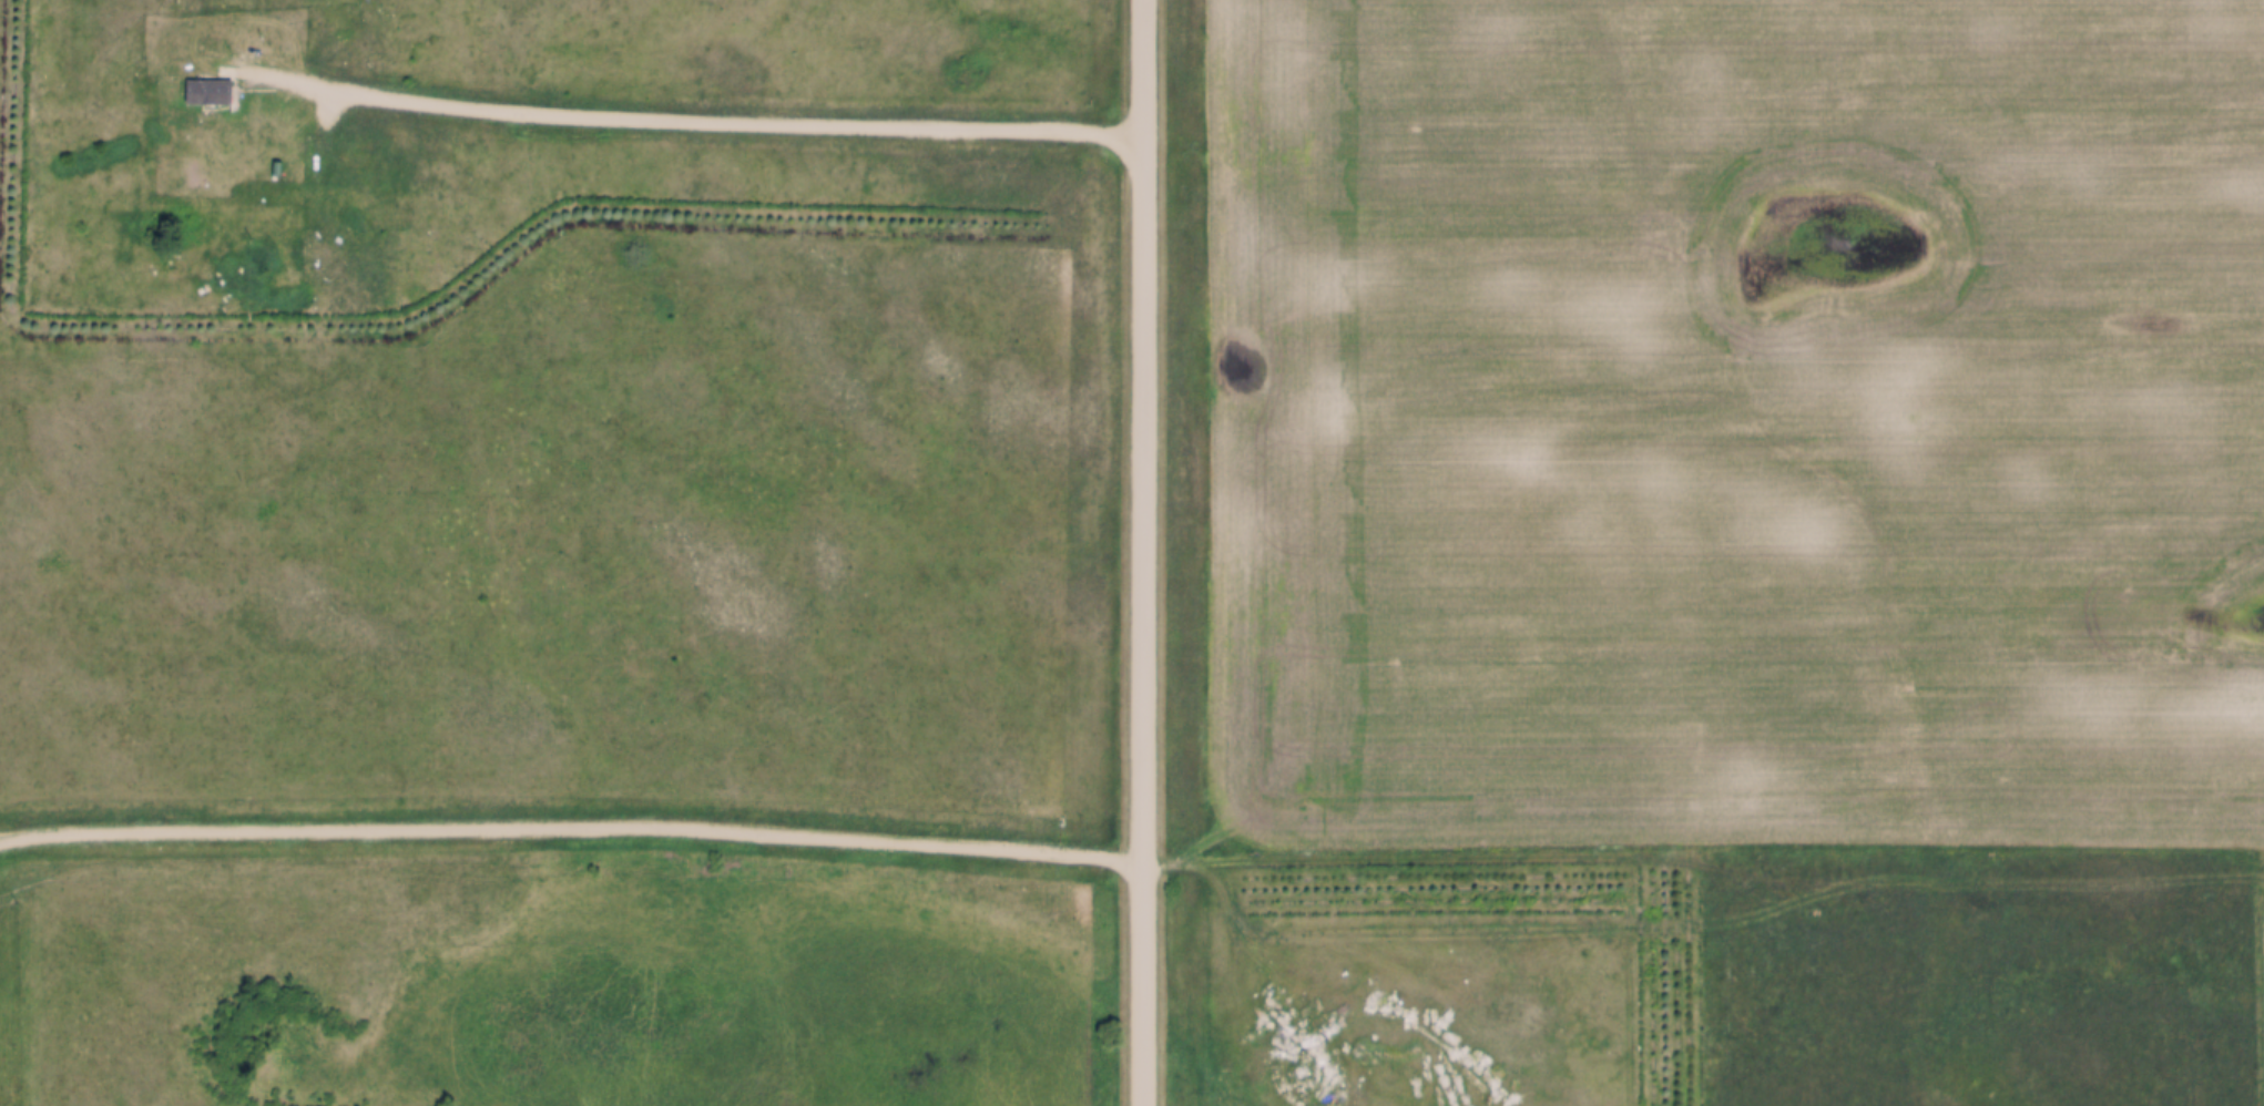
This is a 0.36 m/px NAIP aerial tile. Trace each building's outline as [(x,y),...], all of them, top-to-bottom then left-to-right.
[(176,68),(223,68),(223,94),(177,94),(176,68)] [(179,105),(228,105),(228,80),(179,80),(179,105)]
